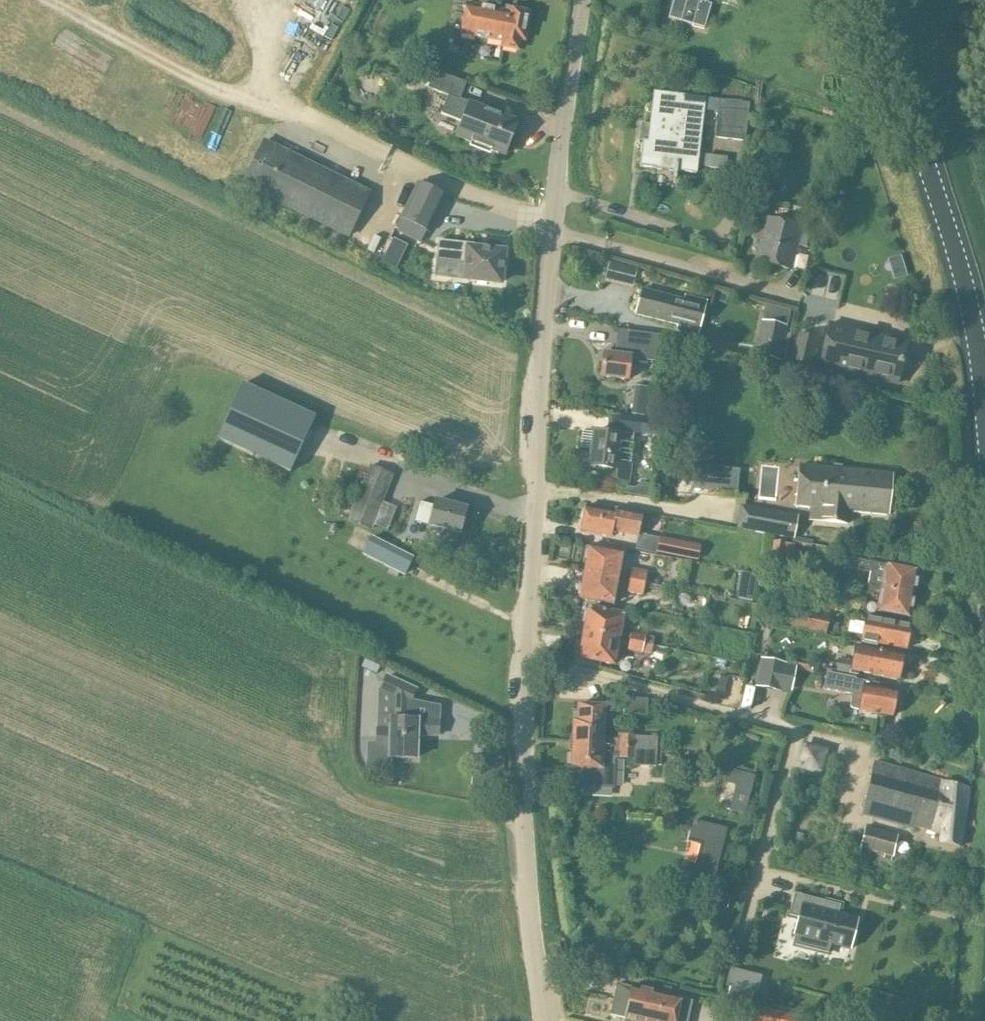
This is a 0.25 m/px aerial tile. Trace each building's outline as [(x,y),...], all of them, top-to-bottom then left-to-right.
[(668,18),(704,29),(711,4),(696,0),(674,0),(668,18)] [(530,13),(507,9),(506,12),(466,4),(460,34),(503,42),(502,47),(517,50),(520,39),(524,40),(530,13)] [(475,40),(472,53),(496,58),(499,45),(475,40)] [(433,72),(427,88),(448,96),(459,101),(460,100),(466,84),(433,72)] [(696,174),(705,99),(653,92),(647,141),(642,141),(639,167),(696,174)] [(448,96),(441,113),(462,121),(456,138),(505,156),(518,122),(495,113),(497,108),(483,103),(481,108),(469,103),(460,100),(459,101),(448,96)] [(749,103),(719,100),(715,138),(745,141),(749,103)] [(765,134),(764,146),(779,147),(780,135),(765,134)] [(240,186),(251,191),(348,239),(371,192),(263,139),(240,186)] [(726,169),(727,157),(705,155),(703,167),(726,169)] [(396,223),(390,232),(415,243),(420,231),(424,233),(437,203),(407,188),(392,222),(396,223)] [(796,247),(800,230),(800,227),(768,219),(765,229),(757,227),(754,240),(762,242),(757,262),(790,270),(796,247)] [(818,228),(801,224),(800,227),(800,230),(796,247),(812,251),(816,235),(818,228)] [(439,241),(437,260),(460,262),(458,280),(500,285),(500,281),(504,279),(505,269),(502,266),(503,253),(478,250),(478,245),(465,244),(439,241)] [(635,287),(640,268),(611,260),(606,280),(635,287)] [(636,314),(678,325),(677,330),(698,335),(707,300),(686,295),(685,300),(642,290),(636,314)] [(761,321),(754,355),(780,361),(787,326),(761,321)] [(819,367),(896,385),(906,341),(829,323),(819,367)] [(659,335),(619,330),(615,354),(604,353),(600,378),(627,381),(631,358),(655,361),(659,335)] [(812,367),(819,338),(797,333),(791,363),(812,367)] [(242,383),(216,440),(289,474),(315,417),(242,383)] [(633,400),(631,414),(646,416),(648,402),(633,400)] [(656,436),(658,419),(622,415),(620,431),(634,433),(656,436)] [(632,465),(630,464),(634,433),(620,431),(619,436),(592,433),(588,467),(604,469),(602,479),(629,483),(632,465)] [(369,465),(347,520),(371,530),(393,475),(369,465)] [(887,514),(891,474),(800,465),(796,505),(813,507),(812,519),(847,522),(848,510),(887,514)] [(425,544),(453,552),(457,535),(460,535),(466,510),(435,501),(433,506),(419,503),(414,523),(427,526),(427,527),(429,528),(425,544)] [(798,516),(740,505),(736,529),(793,539),(798,516)] [(616,509),(615,516),(585,510),(581,531),(612,536),(613,531),(639,536),(643,514),(616,509)] [(372,537),(363,555),(403,575),(411,557),(372,537)] [(654,538),(652,547),(678,553),(680,543),(654,538)] [(772,541),(770,562),(792,565),(795,544),(772,541)] [(587,560),(585,572),(619,579),(619,578),(623,555),(590,549),(589,551),(587,552),(586,558),(587,560)] [(868,586),(881,588),(881,587),(915,594),(919,570),(885,564),(850,557),(848,568),(870,572),(868,586)] [(632,569),(630,581),(645,583),(647,571),(632,569)] [(581,586),(580,592),(581,594),(581,596),(614,603),(619,579),(585,572),(583,585),(581,586)] [(630,581),(628,592),(643,595),(645,583),(630,581)] [(881,588),(877,611),(911,617),(912,606),(915,605),(916,600),(914,598),(915,594),(881,587),(881,588)] [(791,627),(824,634),(825,634),(829,616),(794,608),(791,627)] [(587,622),(585,633),(620,640),(625,616),(590,610),(589,612),(587,612),(585,621),(587,622)] [(875,645),(876,644),(906,649),(911,625),(864,617),(860,640),(863,641),(863,642),(875,645)] [(631,631),(629,641),(652,646),(654,637),(646,635),(646,634),(631,631)] [(620,640),(585,633),(583,644),(580,644),(578,656),(615,664),(620,640)] [(652,646),(629,641),(627,650),(642,653),(650,654),(652,646)] [(904,655),(870,649),(855,646),(852,660),(837,658),(836,671),(849,673),(849,670),(899,679),(904,655)] [(364,658),(361,666),(376,673),(379,666),(364,658)] [(780,690),(785,664),(762,660),(756,686),(780,690)] [(897,692),(878,688),(878,685),(855,681),(855,679),(827,673),(824,689),(853,694),(851,706),(852,708),(859,710),(892,716),(897,692)] [(368,743),(368,771),(392,772),(392,757),(417,758),(418,735),(439,735),(440,720),(421,719),(421,720),(409,719),(410,706),(418,689),(385,675),(378,692),(392,698),(392,719),(389,719),(388,726),(375,726),(375,744),(368,743)] [(650,714),(649,698),(629,698),(629,714),(650,714)] [(573,721),(573,744),(619,747),(619,738),(605,738),(604,738),(605,705),(578,704),(577,721),(573,721)] [(619,738),(619,747),(656,749),(657,737),(619,736),(619,738)] [(807,743),(800,768),(824,774),(830,749),(807,743)] [(573,744),(572,767),(572,776),(572,786),(612,788),(613,757),(618,757),(619,747),(573,744)] [(618,757),(618,758),(633,759),(633,766),(655,767),(656,760),(656,756),(656,749),(619,747),(618,757)] [(768,756),(765,767),(766,767),(773,769),(776,758),(769,756),(768,756)] [(874,761),(861,812),(861,815),(914,829),(915,827),(932,832),(931,832),(940,835),(939,842),(960,848),(969,789),(939,779),(874,761)] [(728,769),(724,781),(738,785),(731,811),(745,815),(755,776),(728,769)] [(694,821),(689,838),(705,842),(695,879),(713,883),(726,829),(694,821)] [(897,835),(865,827),(859,848),(892,856),(897,835)] [(715,889),(711,904),(726,908),(730,892),(715,889)] [(789,916),(801,919),(795,946),(828,954),(831,944),(850,949),(857,920),(838,915),(840,905),(794,894),(789,916)] [(552,947),(553,954),(561,953),(560,945),(552,947)] [(731,969),(727,986),(757,993),(761,977),(731,969)] [(609,1015),(624,1018),(636,1020),(675,1020),(680,998),(668,996),(670,988),(651,984),(650,992),(631,987),(631,988),(616,985),(613,998),(609,1015)] [(694,1001),(687,1000),(682,1020),(689,1020),(694,1001)] [(746,1010),(744,1020),(748,1020),(768,1020),(769,1016),(746,1010)]
